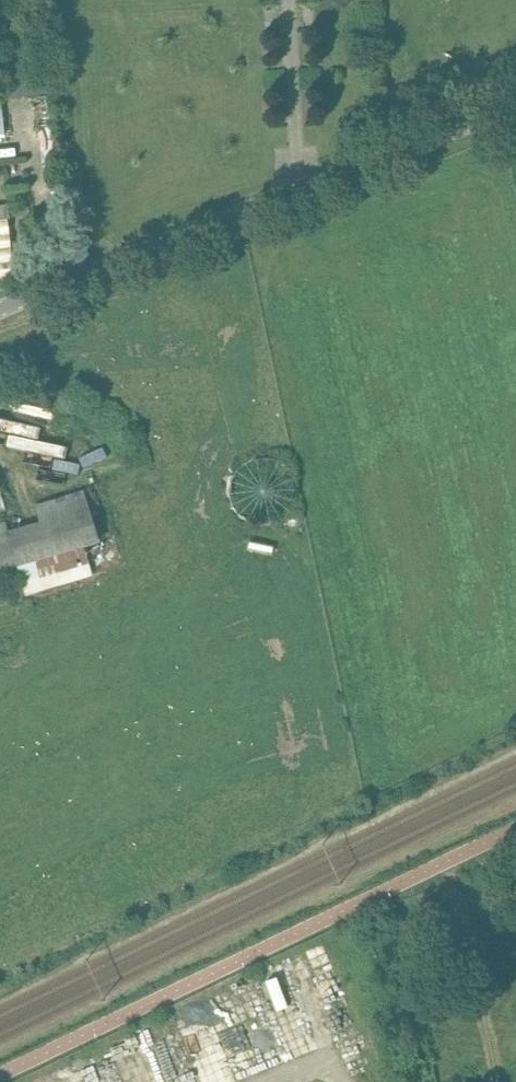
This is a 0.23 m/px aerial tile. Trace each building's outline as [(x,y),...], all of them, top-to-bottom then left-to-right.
[(14,277),(7,221),(0,222),(0,278),(14,277)] [(8,403),(5,430),(55,435),(58,408),(8,403)] [(234,488),(234,494),(234,499),(236,505),(238,510),(241,514),(245,518),(250,521),(255,524),(260,525),(266,526),(271,525),(277,524),(282,521),(286,518),(290,514),(293,510),(296,505),(297,499),(298,494),(297,488),(296,483),(293,478),(290,473),(286,469),(282,466),(277,464),(271,462),(266,462),(260,462),(255,464),(250,466),(245,469),(241,473),(238,478),(236,483),(234,488)] [(9,532),(7,533),(19,575),(26,596),(93,577),(88,562),(105,557),(86,490),(35,505),(41,523),(9,532)] [(0,526),(0,581),(19,575),(7,533),(9,532),(7,524),(0,526)]
